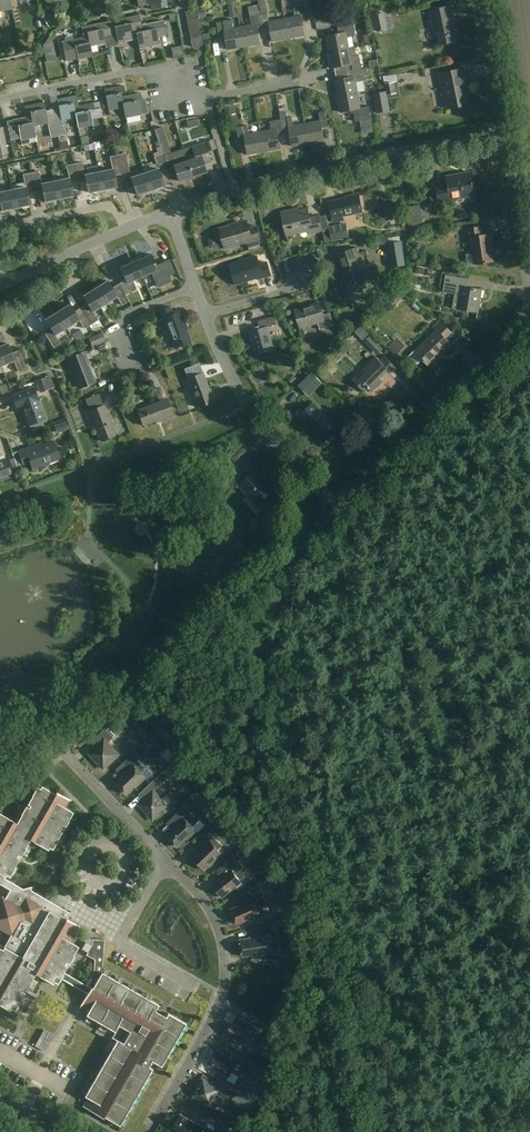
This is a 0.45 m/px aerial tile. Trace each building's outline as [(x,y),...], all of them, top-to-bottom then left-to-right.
[(12,9),(10,0),(0,0),(0,12),(12,9)] [(139,6),(150,4),(151,9),(168,6),(166,0),(137,0),(139,6)] [(285,19),(289,38),(305,35),(302,22),(309,21),(306,6),(294,8),(296,17),(285,19)] [(454,19),(451,6),(430,10),(435,38),(439,37),(440,44),(456,41),(452,19),(454,19)] [(186,11),(188,18),(198,16),(196,9),(186,11)] [(207,17),(206,9),(198,11),(200,19),(207,17)] [(48,27),(61,20),(55,10),(43,17),(48,27)] [(289,38),(285,19),(274,20),(273,12),(261,14),(264,30),(271,28),(273,41),(289,38)] [(258,31),(264,30),(261,14),(250,16),(252,25),(241,27),(245,47),(261,44),(258,31)] [(139,15),(108,21),(113,46),(119,45),(118,42),(137,38),(134,22),(141,21),(139,15)] [(198,16),(188,18),(189,25),(199,23),(198,16)] [(134,22),(137,38),(140,49),(159,45),(158,37),(167,35),(164,20),(142,25),(141,21),(134,22)] [(88,36),(91,46),(105,43),(106,47),(113,46),(108,21),(81,27),(82,33),(87,32),(88,36)] [(245,47),(241,27),(230,29),(229,21),(217,23),(220,38),(226,37),(229,50),(245,47)] [(199,23),(189,25),(191,32),(201,30),(199,23)] [(330,52),(350,48),(348,37),(356,36),(354,24),(338,27),(340,34),(327,36),(330,52)] [(201,30),(191,32),(192,39),(202,37),(201,30)] [(91,46),(88,36),(62,41),(66,61),(78,58),(78,59),(93,56),(91,46)] [(346,65),(347,72),(362,69),(361,62),(353,64),(350,48),(330,52),(333,68),(346,65)] [(364,80),(362,69),(347,72),(348,78),(335,80),(338,96),(358,93),(356,81),(364,80)] [(468,85),(464,69),(439,74),(442,88),(443,88),(447,108),(467,104),(463,86),(468,85)] [(121,93),(121,92),(126,92),(124,85),(105,89),(109,110),(124,107),(126,118),(126,117),(121,93)] [(385,92),(374,94),(377,113),(388,111),(385,92)] [(122,97),(121,93),(126,117),(141,114),(138,100),(142,99),(141,93),(122,97)] [(358,93),(338,96),(341,112),(354,110),(356,121),(372,118),(369,106),(361,108),(358,93)] [(78,128),(73,103),(74,103),(74,102),(78,102),(77,95),(57,99),(59,108),(53,110),(56,127),(63,125),(62,120),(76,117),(78,128)] [(289,111),(286,95),(277,96),(281,119),(288,117),(287,111),(289,111)] [(152,112),(147,100),(142,101),(147,114),(152,112)] [(31,116),(36,137),(34,126),(49,123),(44,102),(25,106),(26,112),(30,112),(31,116)] [(78,128),(94,124),(94,126),(98,125),(97,118),(103,117),(99,102),(93,103),(79,106),(78,102),(74,103),(73,103),(78,128)] [(225,106),(226,115),(236,114),(234,104),(225,106)] [(305,124),(309,144),(325,141),(323,128),(329,127),(326,111),(319,112),(321,121),(305,124)] [(36,137),(31,116),(12,120),(14,126),(18,125),(21,140),(36,137)] [(281,119),(284,135),(290,134),(293,147),(309,144),(305,124),(293,126),(292,117),(281,119)] [(189,123),(191,129),(202,125),(200,119),(189,123)] [(278,136),(284,135),(281,119),(270,121),(272,130),(261,132),(264,152),(280,149),(278,136)] [(264,152),(261,132),(250,134),(248,126),(237,128),(240,143),(246,142),(249,155),(264,152)] [(8,154),(3,127),(0,127),(0,156),(8,154)] [(164,127),(154,130),(159,143),(168,140),(164,127)] [(184,149),(186,156),(193,177),(206,172),(204,164),(211,161),(205,143),(184,149)] [(85,147),(87,153),(96,149),(94,144),(85,147)] [(162,154),(168,173),(169,175),(176,173),(179,181),(193,177),(186,156),(187,160),(179,162),(176,152),(163,156),(162,154)] [(113,169),(99,172),(103,189),(117,186),(114,176),(130,172),(126,153),(110,156),(113,169)] [(161,175),(168,173),(162,154),(154,156),(158,168),(145,173),(150,190),(164,186),(161,175)] [(88,192),(103,189),(99,172),(85,174),(82,162),(75,164),(79,183),(86,181),(88,192)] [(69,178),(55,181),(59,198),(73,195),(71,185),(79,183),(75,164),(67,165),(69,178)] [(0,169),(0,180),(9,178),(8,168),(0,169)] [(31,173),(35,192),(43,191),(45,201),(59,198),(55,181),(42,183),(39,171),(31,173)] [(475,196),(471,172),(446,176),(448,185),(436,187),(439,202),(475,196)] [(26,187),(12,190),(16,207),(30,204),(28,194),(35,192),(31,173),(23,174),(26,187)] [(150,190),(145,173),(131,177),(137,195),(150,190)] [(16,207),(12,190),(0,192),(0,203),(1,210),(16,207)] [(363,212),(359,194),(350,196),(350,197),(329,202),(334,222),(344,220),(343,216),(363,212)] [(422,206),(410,208),(412,219),(425,217),(422,206)] [(310,218),(308,209),(292,212),(292,210),(281,212),(286,234),(308,229),(309,234),(322,231),(319,216),(310,218)] [(249,228),(247,221),(233,224),(233,225),(220,229),(225,245),(246,239),(247,243),(261,239),(257,226),(249,228)] [(350,237),(347,223),(329,227),(332,241),(350,237)] [(482,235),(481,226),(467,229),(469,243),(472,243),(473,254),(467,255),(469,267),(476,266),(476,264),(494,261),(489,234),(482,235)] [(359,254),(357,248),(338,253),(346,281),(345,282),(348,293),(359,290),(356,279),(363,277),(356,255),(359,254)] [(136,261),(142,276),(152,272),(158,286),(170,281),(171,281),(176,279),(173,273),(175,273),(171,264),(164,267),(163,264),(156,266),(151,254),(136,261)] [(259,264),(257,256),(244,260),(244,261),(231,265),(235,281),(257,275),(258,279),(271,275),(267,262),(259,264)] [(125,295),(125,294),(137,289),(133,280),(142,276),(136,261),(121,267),(126,280),(119,284),(125,295)] [(468,278),(447,275),(444,291),(459,294),(457,308),(479,312),(482,290),(466,287),(468,278)] [(108,281),(95,288),(105,304),(117,296),(122,305),(129,301),(125,294),(125,295),(119,284),(112,288),(108,281)] [(81,307),(92,324),(98,320),(93,311),(100,306),(103,311),(108,308),(105,304),(95,288),(83,296),(88,303),(81,307)] [(400,304),(410,299),(408,294),(397,299),(400,304)] [(323,315),(319,303),(296,310),(301,327),(318,322),(320,330),(334,325),(330,313),(323,315)] [(70,304),(58,312),(67,327),(79,320),(85,328),(92,324),(81,307),(74,312),(70,304)] [(173,314),(170,306),(156,311),(159,319),(164,318),(175,347),(191,341),(185,325),(186,324),(181,311),(173,314)] [(55,334),(67,327),(58,312),(45,319),(50,327),(43,331),(54,348),(61,343),(55,334)] [(278,324),(275,316),(258,321),(261,329),(250,332),(256,354),(274,349),(268,327),(278,324)] [(452,332),(441,321),(434,327),(437,330),(415,352),(429,365),(440,354),(441,354),(452,344),(446,338),(452,332)] [(392,348),(400,357),(410,348),(402,338),(392,348)] [(367,346),(384,356),(388,348),(371,339),(367,346)] [(1,365),(3,371),(9,369),(6,363),(14,360),(19,371),(26,368),(19,350),(11,353),(7,343),(0,346),(0,363),(1,365)] [(87,358),(85,351),(67,358),(72,371),(73,371),(79,388),(95,382),(86,359),(87,358)] [(397,368),(385,356),(380,360),(375,356),(362,369),(365,373),(359,379),(356,375),(352,379),(365,392),(369,389),(372,392),(383,381),(380,378),(389,370),(392,373),(397,368)] [(210,392),(203,372),(183,380),(187,389),(191,388),(198,407),(215,401),(211,391),(210,392)] [(310,373),(297,386),(302,391),(315,378),(310,373)] [(46,419),(34,387),(14,394),(18,407),(21,405),(29,425),(46,419)] [(174,416),(168,398),(137,410),(143,425),(160,419),(160,421),(174,416)] [(338,429),(313,403),(304,411),(301,408),(294,415),(310,431),(313,429),(325,441),(338,429)] [(116,434),(105,405),(87,411),(92,425),(94,424),(101,440),(116,434)] [(60,458),(54,441),(35,448),(34,445),(18,451),(23,464),(30,462),(33,469),(60,458)] [(6,458),(0,460),(0,481),(13,476),(6,458)] [(239,467),(231,475),(240,483),(248,475),(239,467)] [(270,484),(257,469),(239,486),(263,512),(279,497),(269,485),(270,484)] [(118,724),(111,728),(117,738),(124,734),(118,724)] [(114,737),(105,728),(91,742),(96,747),(89,753),(104,769),(120,754),(108,742),(114,737)] [(173,765),(181,757),(171,748),(163,756),(173,765)] [(139,759),(134,753),(116,770),(122,776),(116,782),(127,794),(136,785),(137,786),(146,778),(148,780),(154,774),(148,767),(145,769),(137,761),(139,759)] [(162,784),(156,778),(139,794),(144,800),(139,805),(148,815),(147,815),(153,821),(158,816),(158,815),(167,806),(167,805),(170,802),(171,800),(167,796),(165,796),(162,800),(158,796),(159,796),(154,791),(162,784)] [(39,784),(17,823),(7,817),(0,813),(0,884),(10,890),(6,897),(1,894),(0,897),(0,930),(10,936),(4,947),(1,945),(0,948),(0,1005),(13,1012),(35,974),(56,986),(61,977),(65,980),(88,993),(80,1007),(88,1012),(86,1015),(115,1031),(119,1025),(130,1031),(124,1042),(117,1039),(85,1096),(87,1097),(83,1106),(103,1118),(104,1116),(120,1125),(152,1068),(149,1066),(152,1061),(161,1066),(186,1023),(168,1013),(166,1017),(163,1015),(155,1010),(158,1004),(102,972),(93,988),(91,987),(91,988),(64,972),(78,946),(71,942),(80,927),(80,926),(60,915),(64,909),(33,891),(32,886),(23,889),(7,880),(30,840),(51,851),(73,812),(66,808),(70,800),(56,792),(55,794),(39,784)] [(206,794),(201,789),(196,794),(202,801),(207,796),(205,794),(206,794)] [(198,821),(184,807),(166,823),(173,830),(166,835),(177,847),(187,838),(187,839),(196,831),(193,827),(198,821)] [(224,827),(220,822),(206,835),(211,839),(192,857),(194,859),(193,863),(201,866),(205,870),(222,853),(218,850),(223,846),(214,837),(224,827)] [(243,861),(236,852),(222,865),(228,872),(212,884),(222,897),(235,888),(236,889),(243,884),(238,877),(246,870),(240,863),(243,861)] [(268,904),(259,885),(243,894),(246,902),(231,909),(238,924),(252,918),(252,919),(261,915),(261,914),(265,913),(266,912),(263,906),(268,904)] [(277,933),(275,923),(254,929),(255,936),(250,937),(251,938),(240,940),(243,956),(254,955),(255,956),(268,954),(268,949),(279,947),(278,946),(276,947),(274,933),(277,933)] [(90,948),(92,949),(99,937),(93,934),(93,933),(88,943),(92,946),(90,948)] [(92,946),(88,943),(86,942),(82,949),(88,952),(90,948),(92,946)] [(259,1029),(239,1017),(235,1024),(233,1023),(224,1038),(225,1039),(227,1035),(235,1040),(235,1041),(235,1043),(239,1046),(242,1045),(242,1044),(243,1044),(249,1034),(254,1037),(259,1029)] [(38,1046),(49,1052),(58,1037),(47,1030),(38,1046)] [(247,1060),(230,1051),(226,1056),(217,1051),(209,1065),(229,1077),(231,1072),(238,1075),(241,1071),(246,1074),(251,1065),(246,1062),(247,1060)] [(234,1091),(203,1074),(199,1081),(201,1082),(194,1096),(216,1108),(222,1097),(228,1101),(234,1091)] [(181,1115),(172,1131),(175,1131),(209,1131),(181,1115)] [(223,1123),(218,1131),(234,1131),(235,1129),(223,1123)]
